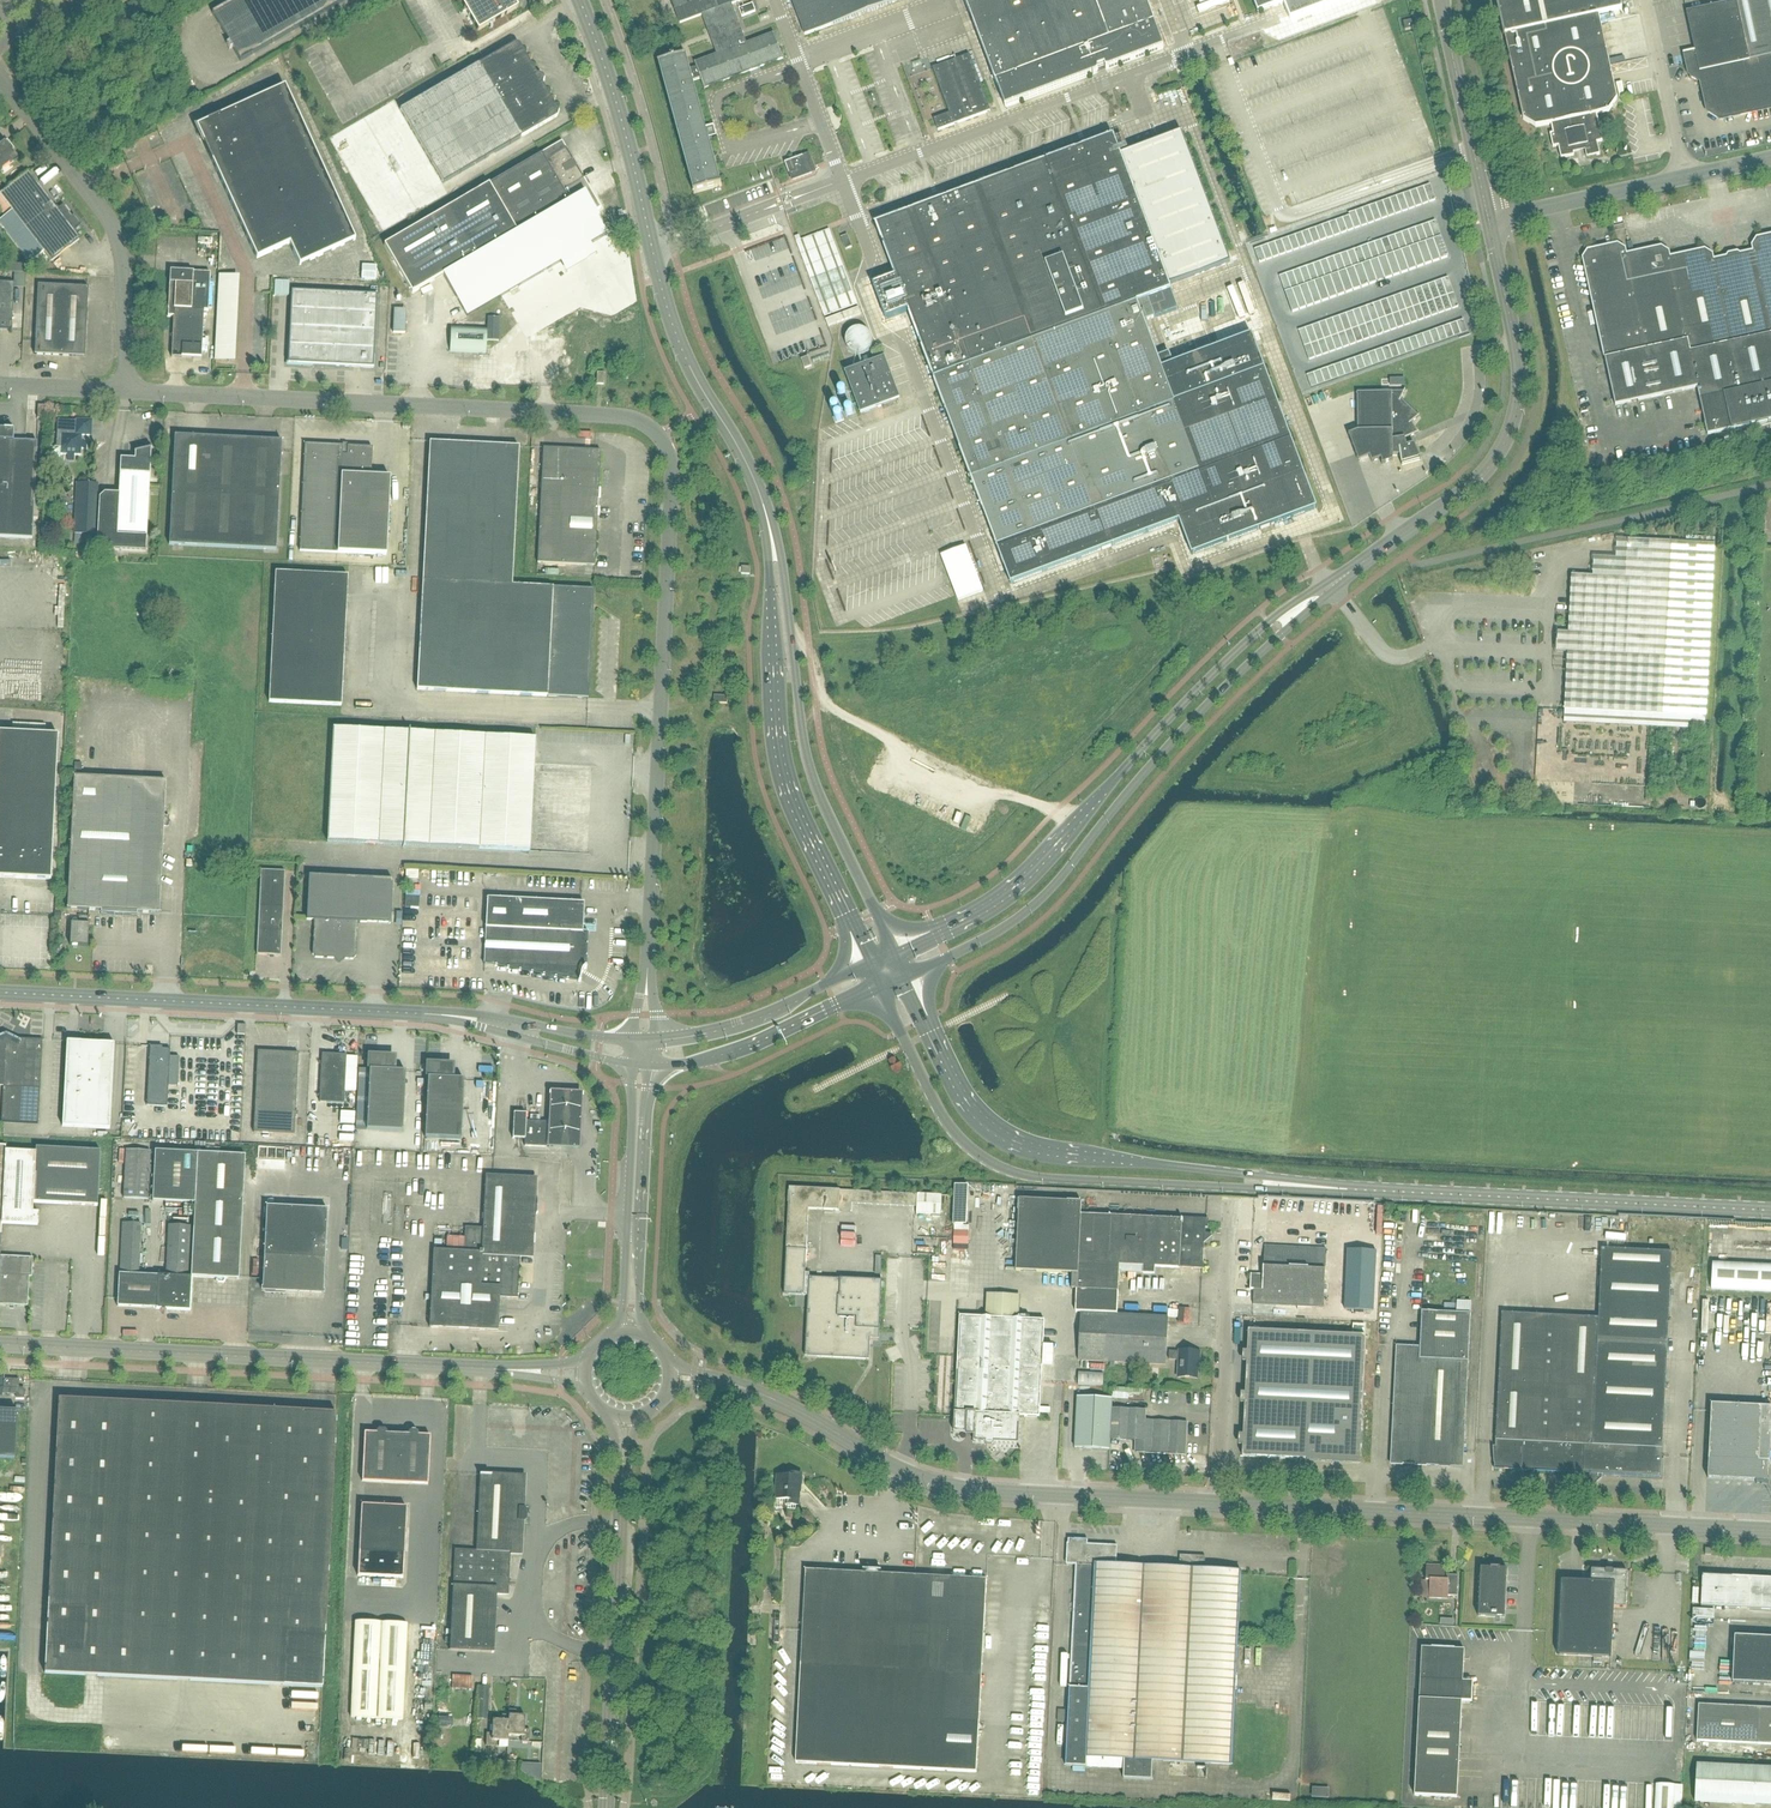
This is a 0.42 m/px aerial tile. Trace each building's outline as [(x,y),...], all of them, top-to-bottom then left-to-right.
[(344,2),(348,0),(236,0),(212,14),(240,62),(344,2)] [(478,32),(518,9),(513,0),(459,0),(478,32)] [(681,24),(703,16),(718,56),(696,64),(695,63),(695,64),(696,69),(689,71),(686,60),(688,59),(687,58),(659,65),(659,67),(661,66),(692,181),(691,182),(694,193),(694,195),(723,187),(722,185),(721,186),(708,140),(709,140),(706,128),(705,128),(692,82),(701,80),(705,91),(706,90),(705,89),(783,60),(784,61),(785,61),(774,34),(773,34),(774,35),(747,46),(731,5),(745,0),(672,0),(681,24)] [(812,34),(902,0),(792,0),(805,36),(812,34)] [(1096,75),(1098,74),(1098,73),(1098,72),(1098,71),(1105,68),(1106,71),(1164,50),(1145,0),(969,0),(965,1),(1006,109),(1096,75)] [(1194,24),(1201,21),(1194,0),(1186,0),(1194,24)] [(1258,14),(1295,0),(1253,0),(1258,14)] [(1574,153),(1574,149),(1574,148),(1583,146),(1583,147),(1585,151),(1587,158),(1600,156),(1598,143),(1603,142),(1597,116),(1609,113),(1617,100),(1599,16),(1622,11),(1619,0),(1497,0),(1523,121),(1536,129),(1551,125),(1553,134),(1550,135),(1553,148),(1558,147),(1561,160),(1574,157),(1574,153)] [(1736,2),(1686,13),(1695,53),(1685,55),(1690,75),(1702,83),(1708,113),(1720,120),(1770,109),(1770,57),(1749,61),(1736,2)] [(753,4),(739,10),(742,17),(756,12),(753,4)] [(1414,30),(1413,25),(1412,22),(1403,24),(1405,32),(1414,30)] [(478,66),(400,111),(443,184),(521,139),(521,136),(524,137),(557,118),(557,117),(557,114),(558,113),(543,86),(544,81),(545,80),(542,77),(537,76),(519,46),(518,46),(515,46),(515,45),(481,64),(481,67),(478,66)] [(969,56),(933,69),(950,114),(934,120),(939,132),(990,112),(969,56)] [(299,267),(355,241),(285,88),(196,128),(256,260),(289,245),(299,267)] [(1121,156),(1170,286),(1231,263),(1182,133),(1121,156)] [(1156,318),(1149,300),(1172,291),(1170,286),(1121,156),(1114,136),(895,218),(875,226),(895,278),(873,286),(886,321),(908,313),(920,342),(996,547),(1011,585),(1179,522),(1192,556),(1317,509),(1304,475),(1264,370),(1175,403),(1145,322),(1156,318)] [(573,161),(565,149),(562,142),(541,154),(541,155),(488,186),(383,247),(411,294),(515,234),(515,233),(569,202),(563,192),(584,180),(576,167),(577,167),(573,161)] [(5,143),(0,146),(0,173),(17,159),(14,155),(15,154),(13,151),(12,152),(5,143)] [(793,181),(812,174),(812,172),(811,170),(815,168),(810,155),(785,164),(789,175),(790,174),(793,181)] [(81,227),(73,217),(71,219),(63,207),(57,212),(28,174),(0,195),(0,196),(12,212),(0,222),(0,225),(30,264),(44,254),(51,262),(79,240),(73,233),(81,227)] [(1430,185),(1423,188),(1429,204),(1436,201),(1430,185)] [(1423,188),(1416,190),(1422,206),(1429,204),(1423,188)] [(1416,190),(1410,193),(1415,208),(1422,206),(1416,190)] [(1410,193),(1403,195),(1409,211),(1415,208),(1410,193)] [(1403,195),(1396,197),(1402,213),(1409,211),(1403,195)] [(1396,197),(1389,200),(1395,216),(1402,213),(1396,197)] [(1389,200),(1383,202),(1388,218),(1395,216),(1389,200)] [(1383,202),(1376,205),(1381,220),(1388,218),(1383,202)] [(1376,205),(1369,207),(1375,223),(1381,220),(1376,205)] [(1369,207),(1362,210),(1368,225),(1375,223),(1369,207)] [(1362,210),(1355,212),(1361,228),(1368,225),(1362,210)] [(1355,212),(1349,214),(1349,217),(1354,230),(1361,228),(1355,212)] [(1349,217),(1343,219),(1347,233),(1354,230),(1349,217)] [(1343,219),(1336,221),(1341,235),(1347,233),(1343,219)] [(1336,221),(1329,224),(1334,237),(1341,235),(1336,221)] [(1435,222),(1429,224),(1434,240),(1441,237),(1435,222)] [(1329,224),(1322,226),(1327,240),(1334,237),(1329,224)] [(1429,224),(1422,226),(1427,242),(1433,240),(1434,240),(1429,224)] [(1322,226),(1315,229),(1320,242),(1327,240),(1322,226)] [(1422,226),(1415,229),(1421,245),(1425,243),(1427,242),(1422,226)] [(1315,229),(1309,231),(1313,245),(1320,242),(1315,229)] [(1415,229),(1408,231),(1414,247),(1417,246),(1421,245),(1415,229)] [(1309,231),(1302,234),(1307,247),(1313,245),(1309,231)] [(1408,231),(1401,234),(1407,250),(1409,249),(1414,247),(1408,231)] [(1302,234),(1295,236),(1300,250),(1307,247),(1302,234)] [(1401,234),(1395,236),(1400,252),(1401,252),(1407,250),(1401,234)] [(848,236),(842,238),(846,250),(852,248),(848,236)] [(1295,236),(1288,238),(1293,252),(1300,250),(1295,236)] [(1395,236),(1388,239),(1393,254),(1394,254),(1400,252),(1395,236)] [(1700,400),(1708,435),(1770,421),(1770,236),(1757,239),(1752,247),(1753,252),(1740,255),(1738,258),(1730,260),(1727,258),(1713,261),(1712,255),(1705,251),(1670,258),(1668,253),(1661,248),(1626,256),(1625,250),(1617,245),(1588,252),(1583,259),(1615,407),(1697,388),(1700,400)] [(1434,240),(1433,240),(1440,261),(1448,258),(1441,237),(1434,240)] [(1288,238),(1281,241),(1286,254),(1293,252),(1288,238)] [(1388,239),(1381,241),(1387,257),(1393,254),(1388,239)] [(1427,242),(1425,243),(1432,263),(1440,261),(1433,240),(1427,242)] [(1281,241),(1275,243),(1280,257),(1286,254),(1281,241)] [(1381,241),(1374,243),(1380,259),(1386,257),(1387,257),(1381,241)] [(1275,243),(1268,246),(1273,259),(1280,257),(1275,243)] [(1374,243),(1367,246),(1373,262),(1378,260),(1380,259),(1374,243)] [(1421,245),(1417,246),(1425,266),(1432,263),(1425,243),(1421,245)] [(1268,246),(1261,248),(1266,262),(1273,259),(1268,246)] [(1367,246),(1361,248),(1366,264),(1370,263),(1373,262),(1367,246)] [(1414,247),(1409,249),(1417,269),(1425,266),(1417,246),(1414,247)] [(1261,248),(1254,250),(1259,264),(1266,262),(1261,248)] [(1361,248),(1354,251),(1359,266),(1362,266),(1366,264),(1361,248)] [(1407,250),(1401,252),(1409,272),(1417,269),(1409,249),(1407,250)] [(1354,251),(1347,253),(1353,269),(1354,268),(1359,266),(1354,251)] [(837,297),(829,298),(835,327),(847,324),(846,320),(859,318),(851,279),(841,281),(835,252),(828,253),(837,297)] [(1400,252),(1394,254),(1401,275),(1409,272),(1401,252),(1400,252)] [(1347,253),(1340,255),(1346,271),(1353,269),(1347,253)] [(1387,257),(1386,257),(1393,278),(1401,275),(1394,254),(1393,254),(1387,257)] [(1340,255),(1333,258),(1339,274),(1346,271),(1340,255)] [(1380,259),(1378,260),(1385,280),(1393,278),(1386,257),(1380,259)] [(1333,258),(1327,260),(1332,276),(1338,274),(1339,274),(1333,258)] [(1327,260),(1320,263),(1326,279),(1330,277),(1332,276),(1327,260)] [(1373,262),(1370,263),(1377,283),(1385,280),(1378,260),(1373,262)] [(1320,263),(1313,265),(1319,281),(1322,280),(1326,279),(1320,263)] [(1366,264),(1362,266),(1369,286),(1377,283),(1370,263),(1366,264)] [(1313,265),(1306,268),(1312,283),(1314,283),(1319,281),(1313,265)] [(1359,266),(1354,268),(1361,289),(1369,286),(1362,266),(1359,266)] [(1306,268),(1300,270),(1305,286),(1307,285),(1312,283),(1306,268)] [(1353,269),(1346,271),(1353,292),(1361,289),(1354,268),(1353,269)] [(1300,270),(1293,272),(1298,288),(1299,288),(1305,286),(1300,270)] [(1339,274),(1338,274),(1345,294),(1353,292),(1346,271),(1339,274)] [(171,272),(168,318),(174,318),(172,358),(202,360),(204,312),(209,312),(211,274),(171,272)] [(1293,272),(1286,275),(1292,291),(1292,290),(1298,288),(1293,272)] [(218,273),(217,358),(236,359),(237,273),(218,273)] [(1332,276),(1330,277),(1337,297),(1345,294),(1338,274),(1332,276)] [(1286,275),(1279,277),(1285,293),(1292,291),(1286,275)] [(1326,279),(1322,280),(1329,300),(1337,297),(1330,277),(1326,279)] [(1448,278),(1441,281),(1447,296),(1454,294),(1448,278)] [(1319,281),(1314,283),(1321,303),(1329,300),(1322,280),(1319,281)] [(289,282),(274,281),(274,296),(288,296),(289,282)] [(1441,281),(1434,283),(1440,299),(1447,296),(1441,281)] [(1312,283),(1307,285),(1314,306),(1321,303),(1314,283),(1312,283)] [(1434,283),(1428,285),(1433,301),(1440,299),(1434,283)] [(12,331),(14,284),(0,284),(0,331),(12,331)] [(549,284),(537,284),(537,307),(538,307),(538,323),(550,323),(549,284)] [(525,285),(512,285),(515,359),(527,358),(525,285)] [(1305,286),(1299,288),(1307,308),(1314,306),(1307,285),(1305,286)] [(1428,285),(1421,288),(1426,304),(1433,301),(1428,285)] [(88,288),(38,286),(35,355),(85,357),(88,288)] [(1298,288),(1292,290),(1299,311),(1305,309),(1307,308),(1299,288),(1298,288)] [(1421,288),(1414,290),(1420,306),(1426,304),(1421,288)] [(1292,291),(1285,293),(1292,313),(1299,311),(1292,290),(1292,291)] [(1414,290),(1407,293),(1413,309),(1420,306),(1414,290)] [(288,364),(373,368),(376,297),(292,293),(288,364)] [(1407,293),(1400,295),(1406,311),(1413,309),(1407,293)] [(1454,294),(1447,296),(1452,310),(1458,308),(1454,294)] [(1400,295),(1394,298),(1399,313),(1406,311),(1400,295)] [(1447,296),(1440,299),(1445,312),(1452,310),(1447,296)] [(1394,298),(1387,300),(1392,316),(1399,313),(1394,298)] [(1440,299),(1433,301),(1438,315),(1445,312),(1440,299)] [(1387,300),(1380,302),(1386,318),(1392,316),(1387,300)] [(1433,301),(1426,304),(1431,317),(1438,315),(1433,301)] [(1380,302),(1373,305),(1379,321),(1386,318),(1380,302)] [(1426,304),(1420,306),(1424,320),(1431,317),(1426,304)] [(1373,305),(1366,307),(1372,323),(1379,321),(1373,305)] [(1420,306),(1413,309),(1418,322),(1424,320),(1420,306)] [(1366,307),(1360,310),(1365,325),(1372,323),(1366,307)] [(1413,309),(1406,311),(1411,325),(1418,322),(1413,309)] [(1360,310),(1353,312),(1358,328),(1365,325),(1360,310)] [(1406,311),(1399,313),(1404,327),(1411,325),(1406,311)] [(1353,312),(1346,315),(1352,330),(1358,328),(1353,312)] [(1399,313),(1392,316),(1397,329),(1404,327),(1399,313)] [(1346,315),(1339,317),(1345,333),(1352,330),(1346,315)] [(1392,316),(1386,318),(1390,332),(1397,329),(1392,316)] [(1339,317),(1332,319),(1338,335),(1345,333),(1339,317)] [(1386,318),(1379,321),(1384,334),(1390,332),(1386,318)] [(1332,319),(1326,322),(1331,338),(1338,335),(1332,319)] [(1263,321),(1173,350),(1176,360),(1266,331),(1263,321)] [(1379,321),(1372,323),(1377,337),(1384,334),(1379,321)] [(1463,321),(1457,324),(1461,336),(1468,334),(1463,321)] [(1326,322),(1319,324),(1324,340),(1331,338),(1326,322)] [(1372,323),(1365,325),(1370,339),(1377,337),(1372,323)] [(1319,324),(1312,327),(1318,342),(1324,340),(1319,324)] [(1457,324),(1450,326),(1454,338),(1461,336),(1457,324)] [(1365,325),(1358,328),(1363,341),(1370,339),(1365,325)] [(540,357),(551,356),(549,326),(538,327),(540,357)] [(1450,326),(1443,328),(1447,341),(1454,338),(1450,326)] [(486,354),(486,328),(450,327),(449,353),(486,354)] [(1312,327),(1305,329),(1311,345),(1318,342),(1312,327)] [(1358,328),(1352,330),(1356,344),(1363,341),(1358,328)] [(1443,328),(1436,331),(1441,343),(1447,341),(1443,328)] [(865,330),(863,330),(861,329),(858,329),(856,330),(853,331),(851,332),(849,334),(848,336),(847,339),(847,340),(846,341),(846,342),(846,343),(847,345),(847,346),(847,347),(848,348),(848,349),(849,350),(850,352),(852,353),(853,354),(855,355),(857,355),(859,355),(861,355),(863,355),(865,354),(867,353),(869,351),(870,350),(871,349),(871,348),(872,346),(872,345),(872,343),(872,342),(872,340),(872,339),(871,337),(871,336),(870,334),(869,333),(868,332),(866,331),(865,330)] [(1305,329),(1298,331),(1304,347),(1311,345),(1305,329)] [(1352,330),(1345,333),(1350,346),(1356,344),(1352,330)] [(1436,331),(1429,333),(1434,346),(1441,343),(1436,331)] [(1345,333),(1338,335),(1343,349),(1350,346),(1345,333)] [(1429,333),(1423,336),(1427,348),(1434,346),(1429,333)] [(1338,335),(1331,338),(1336,351),(1343,349),(1338,335)] [(1423,336),(1416,338),(1420,351),(1427,348),(1423,336)] [(1331,338),(1324,340),(1329,354),(1336,351),(1331,338)] [(1416,338),(1409,341),(1413,353),(1420,351),(1416,338)] [(1324,340),(1318,342),(1322,356),(1329,354),(1324,340)] [(1409,341),(1402,343),(1407,355),(1413,353),(1409,341)] [(1318,342),(1311,345),(1316,358),(1322,356),(1318,342)] [(1402,343),(1395,345),(1400,358),(1407,355),(1402,343)] [(1311,345),(1304,347),(1309,361),(1316,358),(1311,345)] [(1395,345),(1389,348),(1393,360),(1400,358),(1395,345)] [(1389,348),(1382,350),(1386,363),(1393,360),(1389,348)] [(1382,350),(1375,353),(1379,365),(1386,363),(1382,350)] [(1375,353),(1368,355),(1373,367),(1379,365),(1375,353)] [(1368,355),(1361,357),(1366,370),(1373,367),(1368,355)] [(1361,357),(1355,360),(1359,372),(1366,370),(1361,357)] [(811,367),(808,358),(801,360),(805,369),(811,367)] [(846,373),(861,415),(900,400),(885,359),(846,373)] [(1355,360),(1348,362),(1352,375),(1359,372),(1355,360)] [(1348,362),(1341,365),(1345,377),(1352,375),(1348,362)] [(1341,365),(1334,367),(1339,380),(1345,377),(1341,365)] [(1334,367),(1327,370),(1332,382),(1339,380),(1334,367)] [(1327,370),(1321,372),(1325,384),(1332,382),(1327,370)] [(1321,372),(1314,374),(1318,387),(1325,384),(1321,372)] [(1314,374),(1307,377),(1311,389),(1318,387),(1314,374)] [(841,398),(842,398),(843,398),(844,398),(845,397),(846,396),(846,395),(847,395),(847,394),(846,393),(846,392),(845,391),(844,390),(843,390),(842,390),(841,390),(840,391),(839,391),(839,392),(838,393),(838,394),(838,395),(839,396),(839,397),(840,397),(841,398)] [(1404,393),(1357,393),(1358,432),(1349,436),(1359,462),(1370,458),(1372,463),(1381,459),(1383,464),(1382,465),(1393,461),(1393,456),(1400,456),(1402,466),(1403,466),(1420,461),(1421,460),(1414,445),(1407,447),(1405,440),(1419,434),(1419,433),(1416,434),(1411,424),(1420,417),(1419,416),(1417,418),(1401,402),(1406,391),(1405,391),(1404,393)] [(76,421),(76,422),(58,421),(56,448),(50,448),(50,459),(60,459),(60,455),(67,455),(67,461),(74,461),(74,456),(81,456),(81,449),(87,449),(87,442),(81,442),(82,436),(91,437),(92,421),(76,421)] [(0,430),(0,538),(32,539),(37,443),(13,442),(14,430),(0,430)] [(276,551),(282,442),(174,437),(169,545),(276,551)] [(519,448),(429,443),(417,691),(588,699),(594,590),(512,586),(519,448)] [(300,552),(337,554),(386,556),(390,478),(371,477),(372,449),(305,445),(300,552)] [(135,453),(135,460),(120,460),(118,497),(105,497),(99,502),(97,550),(146,553),(150,461),(151,449),(135,453)] [(600,452),(543,449),(537,564),(595,567),(600,452)] [(77,484),(74,534),(92,535),(95,484),(77,484)] [(1557,652),(1567,653),(1564,711),(1706,718),(1715,544),(1627,540),(1625,578),(1571,576),(1570,596),(1568,633),(1558,633),(1557,652)] [(966,547),(941,557),(956,596),(958,602),(983,592),(966,547)] [(275,573),(268,703),(341,707),(347,577),(275,573)] [(404,846),(530,853),(535,740),(534,740),(409,733),(409,731),(409,733),(333,729),(327,842),(403,846),(403,848),(404,846)] [(51,881),(58,736),(0,733),(0,878),(51,881)] [(134,755),(134,768),(145,769),(145,755),(134,755)] [(82,765),(74,764),(74,777),(81,777),(82,765)] [(101,912),(101,915),(137,917),(137,913),(159,915),(166,782),(73,777),(67,910),(101,912)] [(260,871),(259,907),(257,956),(269,956),(269,954),(274,955),(274,956),(281,957),(284,872),(260,871)] [(406,871),(405,887),(417,887),(418,871),(406,871)] [(392,881),(308,876),(306,921),(314,921),(312,956),(315,959),(353,961),(356,958),(357,923),(390,925),(392,881)] [(495,965),(495,967),(580,983),(580,981),(580,980),(580,976),(581,975),(581,973),(583,971),(583,970),(586,970),(588,932),(582,932),(584,904),(487,899),(484,965),(495,965)] [(70,944),(70,946),(87,947),(89,925),(88,925),(89,918),(79,918),(79,925),(71,924),(70,944)] [(238,1026),(237,1035),(245,1036),(246,1026),(238,1026)] [(3,1087),(1,1122),(38,1124),(42,1041),(43,1041),(17,1040),(6,1034),(0,1037),(0,1087),(3,1087)] [(66,1042),(66,1043),(67,1043),(62,1127),(110,1130),(114,1045),(66,1042)] [(149,1048),(147,1107),(167,1108),(170,1050),(161,1049),(161,1050),(158,1050),(158,1047),(149,1046),(149,1048)] [(298,1054),(257,1052),(253,1133),(294,1135),(298,1054)] [(346,1056),(322,1055),(319,1103),(344,1104),(346,1056)] [(366,1131),(402,1132),(405,1072),(393,1071),(393,1059),(370,1058),(366,1131)] [(895,1060),(888,1063),(890,1067),(889,1068),(892,1074),(894,1073),(895,1077),(901,1073),(900,1070),(902,1069),(899,1063),(897,1064),(895,1060)] [(428,1065),(424,1138),(461,1140),(464,1080),(451,1079),(452,1067),(428,1065)] [(582,1088),(550,1086),(550,1104),(550,1112),(546,1112),(545,1144),(581,1144),(582,1118),(582,1088)] [(526,1109),(513,1109),(513,1114),(512,1139),(525,1140),(524,1147),(545,1148),(545,1144),(546,1112),(539,1119),(525,1119),(526,1109)] [(21,1258),(0,1257),(2,1223),(38,1225),(38,1213),(33,1213),(33,1203),(98,1206),(100,1152),(36,1148),(36,1153),(5,1151),(6,1146),(0,1146),(0,1305),(27,1307),(29,1278),(31,1278),(32,1259),(21,1258)] [(126,1151),(124,1199),(148,1200),(150,1152),(126,1151)] [(239,1278),(239,1276),(245,1156),(155,1152),(153,1203),(194,1205),(193,1227),(169,1226),(166,1276),(191,1277),(215,1279),(215,1281),(217,1284),(222,1284),(225,1282),(225,1279),(239,1280),(239,1278)] [(429,1328),(497,1332),(500,1297),(517,1298),(520,1257),(531,1257),(535,1181),(502,1179),(502,1177),(485,1176),(482,1229),(465,1228),(464,1252),(434,1251),(429,1326),(429,1328)] [(964,1222),(964,1179),(954,1178),(953,1222),(964,1222)] [(917,1215),(918,1214),(942,1215),(943,1196),(918,1195),(812,1190),(790,1189),(787,1238),(784,1295),(789,1296),(808,1297),(808,1310),(805,1357),(852,1359),(870,1360),(871,1330),(878,1330),(878,1333),(879,1333),(883,1257),(876,1257),(875,1274),(873,1274),(873,1281),(840,1279),(840,1272),(836,1272),(836,1279),(809,1278),(809,1273),(806,1273),(809,1210),(853,1212),(853,1205),(917,1208),(917,1215)] [(1078,1275),(1077,1291),(1076,1312),(1118,1314),(1120,1266),(1144,1267),(1143,1275),(1155,1276),(1156,1268),(1180,1269),(1180,1268),(1192,1269),(1203,1270),(1205,1235),(1206,1235),(1206,1223),(1183,1222),(1183,1220),(1181,1220),(1181,1221),(1110,1217),(1081,1216),(1082,1203),(1020,1200),(1017,1272),(1078,1275)] [(264,1256),(262,1291),(323,1294),(327,1210),(266,1207),(264,1256)] [(189,1312),(191,1277),(166,1276),(166,1277),(158,1276),(158,1277),(137,1276),(139,1225),(123,1224),(120,1275),(119,1275),(118,1300),(117,1307),(157,1309),(157,1310),(159,1310),(159,1311),(161,1313),(164,1313),(166,1312),(167,1312),(167,1310),(189,1312)] [(953,1227),(953,1241),(969,1241),(968,1227),(953,1227)] [(1325,1296),(1327,1250),(1265,1247),(1264,1276),(1251,1275),(1251,1290),(1247,1290),(1247,1291),(1254,1291),(1253,1305),(1324,1309),(1325,1296)] [(1348,1248),(1345,1308),(1374,1309),(1377,1250),(1348,1248)] [(1502,1314),(1497,1417),(1494,1470),(1583,1474),(1583,1477),(1584,1477),(1587,1480),(1594,1481),(1598,1478),(1598,1475),(1661,1478),(1672,1253),(1601,1249),(1598,1318),(1502,1314)] [(1711,1271),(1713,1289),(1736,1287),(1734,1265),(1723,1266),(1722,1261),(1716,1262),(1716,1270),(1711,1271)] [(960,1317),(955,1414),(954,1434),(974,1434),(974,1443),(986,1443),(986,1446),(987,1448),(993,1448),(995,1446),(995,1444),(1019,1445),(1020,1417),(1030,1417),(1040,1418),(1045,1321),(1018,1320),(1020,1296),(988,1294),(987,1318),(960,1317)] [(1466,1417),(1471,1315),(1472,1302),(1457,1301),(1457,1304),(1445,1304),(1444,1313),(1422,1312),(1420,1348),(1396,1347),(1393,1417),(1391,1465),(1464,1469),(1466,1417)] [(1168,1318),(1108,1315),(1081,1313),(1079,1361),(1106,1363),(1166,1366),(1168,1318)] [(1249,1332),(1244,1417),(1242,1456),(1241,1456),(1241,1457),(1333,1462),(1333,1464),(1334,1464),(1334,1462),(1360,1463),(1366,1338),(1368,1338),(1368,1337),(1246,1331),(1246,1332),(1249,1332)] [(1179,1361),(1178,1378),(1198,1379),(1198,1364),(1199,1364),(1200,1353),(1179,1352),(1169,1352),(1169,1361),(1179,1361)] [(1079,1373),(1078,1385),(1104,1386),(1104,1374),(1079,1373)] [(4,1388),(4,1394),(18,1395),(18,1397),(23,1397),(23,1389),(17,1389),(18,1384),(6,1384),(5,1388),(4,1388)] [(1110,1451),(1110,1441),(1112,1409),(1112,1399),(1077,1397),(1075,1449),(1110,1451)] [(322,1688),(336,1413),(58,1400),(44,1674),(322,1688)] [(1770,1432),(1770,1408),(1711,1405),(1707,1479),(1755,1481),(1755,1483),(1768,1484),(1770,1432)] [(1146,1411),(1112,1409),(1110,1441),(1135,1442),(1135,1452),(1144,1452),(1186,1454),(1187,1443),(1184,1443),(1185,1435),(1187,1435),(1188,1423),(1146,1421),(1146,1411)] [(0,1411),(0,1459),(15,1460),(17,1412),(0,1411)] [(376,1432),(376,1434),(364,1433),(364,1443),(362,1482),(427,1485),(429,1446),(430,1437),(418,1436),(418,1434),(416,1432),(410,1432),(408,1434),(408,1436),(386,1435),(386,1432),(384,1430),(379,1430),(376,1432)] [(698,1463),(698,1469),(698,1472),(710,1473),(710,1464),(698,1463)] [(802,1475),(778,1473),(776,1505),(777,1505),(777,1509),(787,1510),(787,1506),(797,1507),(798,1493),(801,1494),(802,1475)] [(511,1553),(520,1554),(522,1521),(523,1521),(525,1520),(526,1512),(524,1510),(522,1510),(524,1478),(480,1475),(480,1477),(476,1551),(455,1550),(453,1585),(450,1651),(494,1654),(497,1595),(508,1596),(511,1553)] [(361,1506),(357,1577),(403,1579),(406,1508),(361,1506)] [(1004,1539),(1004,1550),(1015,1550),(1015,1539),(1004,1539)] [(1153,1761),(1232,1765),(1242,1572),(1117,1566),(1118,1547),(1068,1544),(1067,1565),(1077,1565),(1066,1766),(1087,1767),(1088,1758),(1125,1760),(1124,1779),(1152,1781),(1153,1761)] [(1427,1566),(1426,1581),(1430,1581),(1429,1599),(1448,1600),(1448,1596),(1457,1597),(1458,1576),(1445,1575),(1445,1567),(1427,1566)] [(1481,1568),(1478,1617),(1505,1618),(1507,1570),(1500,1569),(1500,1568),(1491,1568),(1490,1569),(1481,1568)] [(806,1583),(801,1668),(797,1764),(977,1773),(984,1629),(987,1580),(806,1571),(806,1583)] [(1563,1581),(1559,1656),(1613,1658),(1615,1608),(1627,1608),(1629,1572),(1593,1571),(1592,1582),(1563,1581)] [(1701,1607),(1770,1610),(1770,1579),(1703,1576),(1701,1607)] [(1694,1616),(1707,1617),(1707,1609),(1694,1608),(1694,1616)] [(1695,1636),(1708,1636),(1708,1620),(1695,1621),(1695,1636)] [(355,1622),(350,1718),(403,1720),(407,1624),(355,1622)] [(1770,1685),(1770,1638),(1734,1636),(1732,1683),(1770,1685)] [(1692,1661),(1705,1662),(1705,1647),(1692,1647),(1692,1661)] [(1422,1648),(1415,1796),(1457,1798),(1462,1702),(1472,1702),(1473,1683),(1463,1682),(1465,1650),(1422,1648)] [(472,1677),(452,1676),(452,1689),(471,1690),(472,1677)] [(479,1686),(478,1713),(488,1714),(489,1687),(479,1686)] [(1044,1703),(1033,1703),(1033,1718),(1045,1718),(1044,1703)] [(1697,1742),(1770,1745),(1770,1709),(1698,1705),(1697,1742)] [(509,1710),(508,1716),(507,1742),(507,1745),(508,1745),(508,1736),(521,1737),(521,1742),(529,1743),(530,1730),(524,1730),(525,1717),(516,1716),(516,1711),(509,1710)] [(494,1741),(507,1742),(508,1716),(502,1715),(502,1721),(492,1720),(492,1734),(486,1734),(486,1746),(494,1746),(494,1741)] [(1045,1742),(1045,1725),(1033,1725),(1033,1742),(1045,1742)] [(395,1756),(395,1741),(388,1740),(387,1755),(395,1756)] [(1033,1754),(1033,1768),(1043,1768),(1043,1754),(1033,1754)] [(1695,1802),(1770,1806),(1770,1769),(1697,1765),(1695,1802)] [(1675,1785),(1656,1784),(1655,1807),(1674,1807),(1675,1785)]
